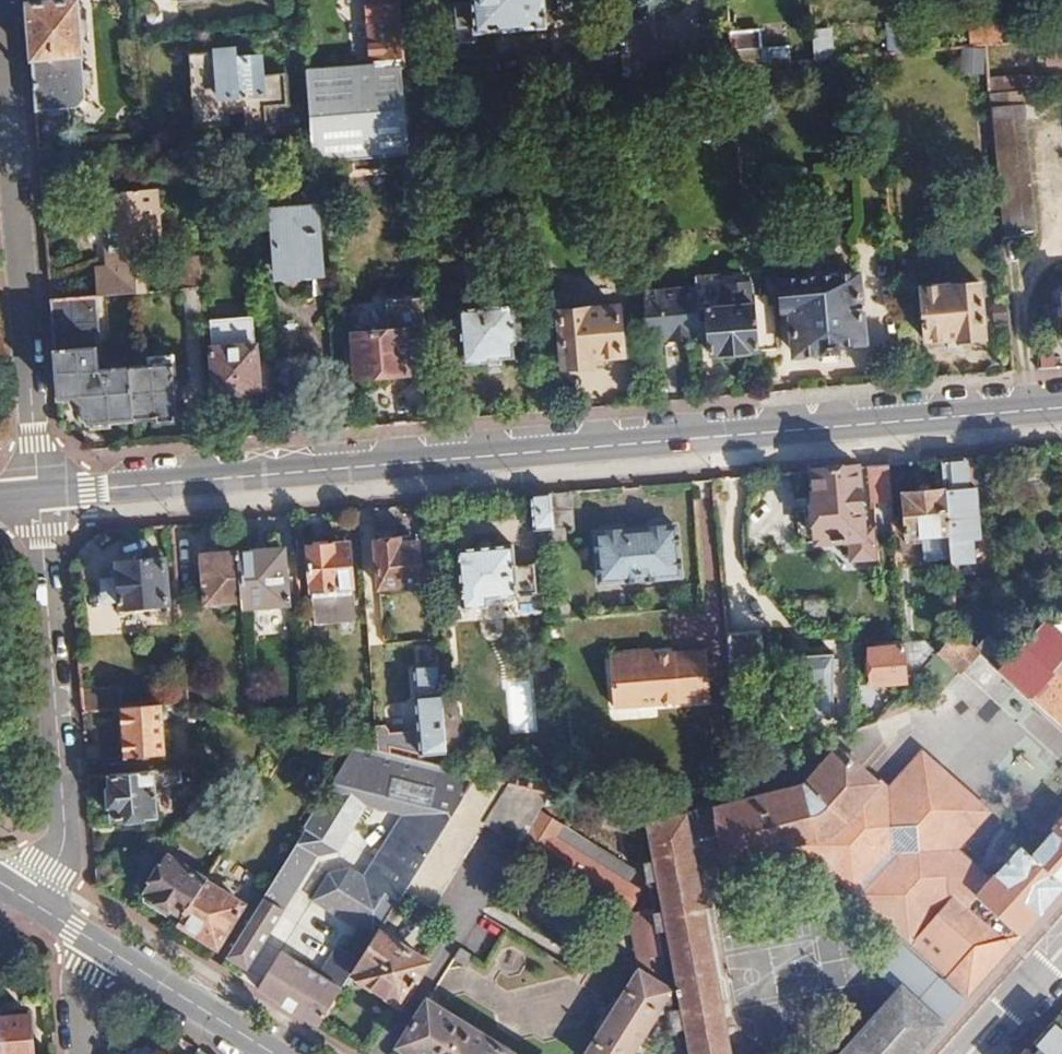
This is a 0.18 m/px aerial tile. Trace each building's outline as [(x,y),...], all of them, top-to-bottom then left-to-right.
[(28,4),(36,112),(72,109),(82,99),(75,0),(74,0),(28,4)] [(373,61),(402,59),(398,0),(368,0),(373,61)] [(473,32),(544,26),(541,0),(470,0),(473,32)] [(906,24),(887,25),(890,53),(909,51),(906,24)] [(761,28),(731,31),(733,50),(762,47),(761,28)] [(828,30),(811,31),(813,59),(819,59),(831,58),(828,30)] [(1053,51),(1054,58),(1061,57),(1061,38),(1039,40),(1040,52),(1053,51)] [(1002,43),(987,45),(990,76),(1027,73),(1025,41),(1002,43)] [(790,45),(769,47),(770,63),(779,62),(792,61),(790,45)] [(987,74),(986,47),(962,48),(963,75),(987,74)] [(233,52),(190,56),(195,127),(229,124),(228,113),(244,111),(246,133),(268,131),(265,104),(287,102),(285,73),(263,75),(262,59),(234,62),(233,52)] [(403,70),(305,77),(311,144),(325,163),(351,160),(386,157),(410,155),(408,130),(405,95),(403,70)] [(1027,73),(990,76),(992,104),(1024,102),(1039,101),(1036,73),(1027,73)] [(437,92),(405,95),(408,130),(441,127),(437,92)] [(1024,102),(992,104),(1003,238),(1035,236),(1024,102)] [(410,155),(386,157),(387,172),(411,170),(410,155)] [(386,157),(351,160),(353,174),(387,172),(386,157)] [(99,222),(103,222),(107,263),(109,292),(123,291),(144,289),(141,252),(161,250),(158,218),(155,215),(164,206),(157,200),(156,184),(96,190),(99,222)] [(280,214),(272,215),(276,270),(322,265),(318,212),(280,214)] [(200,260),(181,261),(182,286),(184,286),(202,285),(200,260)] [(107,263),(94,264),(96,293),(109,292),(107,263)] [(696,288),(658,291),(660,341),(700,337),(700,333),(708,332),(710,353),(759,349),(754,296),(752,272),(695,277),(696,288)] [(983,283),(920,288),(925,338),(956,336),(957,344),(987,342),(983,283)] [(202,285),(184,286),(187,315),(204,314),(202,285)] [(784,311),(793,311),(797,355),(838,352),(837,343),(864,341),(860,288),(782,293),(784,311)] [(658,291),(643,293),(647,342),(660,341),(658,291)] [(96,293),(49,297),(52,336),(100,332),(96,293)] [(766,295),(754,296),(759,349),(760,358),(779,356),(774,301),(767,301),(766,295)] [(1008,297),(988,298),(991,324),(1010,323),(1008,297)] [(511,306),(457,310),(462,363),(489,361),(489,358),(511,356),(510,344),(513,344),(511,306)] [(618,309),(561,313),(565,367),(592,365),(592,357),(622,354),(618,309)] [(407,328),(353,332),(357,377),(411,373),(407,328)] [(100,332),(52,336),(54,351),(100,349),(100,332)] [(254,345),(212,348),(216,396),(240,394),(240,389),(258,387),(254,345)] [(100,349),(54,351),(57,401),(72,400),(73,412),(80,412),(82,423),(85,422),(85,427),(112,424),(111,420),(134,419),(129,366),(129,365),(102,367),(100,349)] [(136,366),(129,366),(134,419),(156,416),(156,421),(173,420),(177,415),(172,356),(171,356),(150,358),(151,364),(136,366)] [(301,356),(274,359),(277,392),(304,390),(301,356)] [(940,462),(943,494),(947,539),(947,544),(971,541),(967,491),(971,491),(967,459),(940,462)] [(902,465),(885,466),(888,499),(905,498),(902,465)] [(885,466),(866,468),(869,506),(888,504),(888,499),(885,466)] [(854,469),(809,473),(816,547),(834,545),(836,564),(873,561),(870,541),(860,542),(854,469)] [(568,492),(551,494),(554,531),(554,532),(572,531),(568,492)] [(551,494),(531,495),(534,532),(554,531),(551,494)] [(943,494),(905,498),(908,542),(947,539),(943,494)] [(606,536),(596,537),(601,586),(680,580),(676,531),(667,531),(667,528),(661,524),(651,525),(648,529),(649,533),(623,534),(623,532),(606,533),(606,536)] [(399,542),(374,544),(378,591),(422,588),(419,545),(399,547),(399,542)] [(282,545),(239,548),(242,596),(243,602),(286,599),(282,545)] [(350,546),(309,549),(313,592),(354,589),(350,546)] [(187,548),(177,549),(181,606),(194,605),(193,578),(190,578),(187,548)] [(239,548),(201,551),(205,598),(242,596),(239,548)] [(513,549),(458,552),(463,609),(487,608),(487,601),(518,599),(513,549)] [(122,580),(101,582),(103,603),(123,602),(124,609),(169,606),(165,560),(121,564),(122,580)] [(446,595),(433,596),(434,611),(448,610),(446,595)] [(998,672),(1061,728),(1061,621),(1045,623),(1011,659),(998,672)] [(974,652),(955,634),(937,654),(959,674),(977,654),(974,652)] [(974,652),(977,654),(998,672),(1011,659),(986,637),(974,652)] [(900,645),(900,650),(903,687),(903,691),(933,658),(917,644),(900,645)] [(658,648),(610,652),(612,660),(658,655),(658,648)] [(658,655),(612,660),(616,708),(712,698),(708,650),(658,655)] [(900,650),(865,653),(869,690),(903,687),(900,650)] [(509,729),(532,729),(531,680),(508,680),(509,729)] [(82,689),(83,695),(84,712),(122,709),(127,709),(125,686),(82,689)] [(456,697),(443,699),(449,754),(450,770),(464,774),(456,697)] [(443,698),(417,699),(422,756),(449,754),(443,699),(443,698)] [(179,705),(164,706),(165,714),(180,712),(179,705)] [(127,709),(122,709),(126,758),(168,756),(165,714),(164,706),(127,709)] [(384,724),(376,725),(379,751),(394,755),(391,730),(384,724)] [(361,747),(328,739),(325,752),(353,760),(361,747)] [(644,822),(652,860),(642,862),(646,882),(656,880),(662,911),(652,914),(655,928),(655,933),(666,931),(689,1053),(728,1053),(691,868),(797,840),(812,835),(819,860),(823,864),(820,867),(830,875),(833,873),(877,910),(874,914),(886,924),(889,921),(901,931),(943,967),(939,972),(965,997),(966,996),(983,977),(981,975),(976,981),(969,975),(975,969),(965,959),(962,957),(990,926),(992,928),(1011,945),(1061,888),(1061,818),(1029,856),(1019,847),(993,878),(965,853),(954,864),(946,855),(955,845),(977,820),(913,765),(891,790),(839,746),(820,769),(717,796),(720,805),(644,822)] [(221,955),(239,966),(316,856),(339,849),(368,805),(401,813),(360,876),(350,869),(322,876),(310,893),(325,902),(321,908),(337,919),(352,896),(371,908),(368,913),(370,921),(382,929),(401,899),(407,890),(479,777),(464,774),(450,770),(394,755),(379,751),(361,747),(353,760),(221,955)] [(928,748),(913,765),(977,820),(992,802),(928,748)] [(264,783),(240,767),(230,784),(233,786),(254,799),(264,783)] [(133,774),(111,775),(114,820),(158,817),(154,773),(133,774)] [(433,907),(487,825),(625,915),(638,895),(621,883),(627,873),(541,815),(553,795),(479,777),(407,890),(425,902),(433,907)] [(634,815),(610,809),(604,825),(640,848),(634,815)] [(812,835),(797,840),(819,860),(812,835)] [(965,853),(955,845),(946,855),(954,864),(965,853)] [(202,877),(167,854),(137,896),(173,920),(201,879),(202,877)] [(465,871),(452,890),(479,909),(493,890),(465,871)] [(237,902),(201,879),(173,920),(210,944),(237,902)] [(651,909),(633,913),(635,930),(655,928),(652,914),(651,909)] [(965,959),(992,928),(990,926),(962,957),(965,959)] [(655,928),(635,930),(641,959),(642,959),(660,956),(655,933),(655,928)] [(992,928),(965,959),(975,969),(969,975),(976,981),(981,975),(983,977),(1011,945),(992,928)] [(965,997),(939,972),(943,967),(901,931),(892,943),(885,938),(853,974),(889,1006),(846,1053),(914,1053),(927,1040),(965,997)] [(370,948),(360,963),(351,976),(399,1006),(427,963),(424,961),(379,933),(370,948)] [(319,977),(284,953),(260,990),(319,1027),(351,976),(360,963),(338,949),(319,977)] [(660,956),(642,959),(639,974),(666,992),(660,956)] [(639,974),(586,1053),(630,1053),(657,1013),(670,1010),(666,992),(639,974)] [(399,1042),(417,1053),(508,1053),(426,1000),(399,1042)] [(0,1018),(0,1035),(1,1053),(32,1053),(29,1015),(0,1018)] [(1054,1019),(1033,1043),(1040,1049),(1042,1046),(1051,1053),(1061,1053),(1061,1026),(1054,1019)] [(1026,1050),(1030,1053),(1051,1053),(1042,1046),(1040,1049),(1033,1043),(1026,1050)] [(157,1050),(156,1051),(144,1044),(141,1049),(139,1048),(132,1049),(130,1053),(164,1053),(157,1050)] [(649,1050),(650,1053),(677,1053),(676,1046),(649,1050)]
